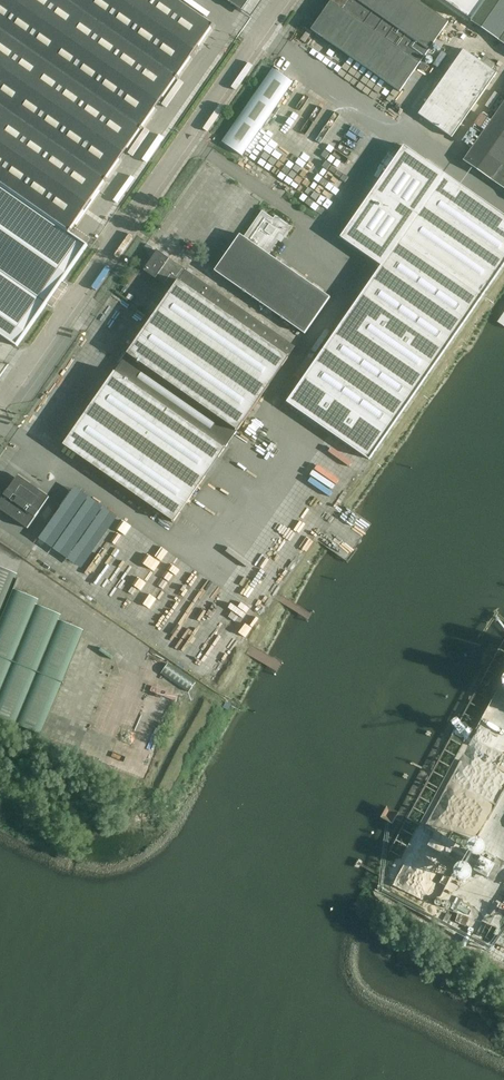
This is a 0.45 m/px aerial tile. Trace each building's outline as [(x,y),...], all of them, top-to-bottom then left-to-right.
[(17,347),(21,342),(88,246),(70,233),(98,192),(214,26),(177,0),(0,0),(0,335),(17,347)] [(242,11),(250,0),(226,0),(242,11)] [(311,30),(400,92),(448,22),(417,0),(327,0),(330,3),(311,30)] [(503,45),(503,0),(440,0),(503,45)] [(463,50),(418,114),(452,138),(497,73),(492,70),(496,64),(484,56),(480,62),(463,50)] [(293,83),(273,69),(222,142),(242,156),(293,83)] [(463,160),(503,189),(503,102),(463,160)] [(361,252),(382,266),(287,403),(369,460),(503,266),(503,216),(404,146),(341,238),(361,252)] [(269,255),(278,241),(281,243),(285,238),(284,237),(291,227),(275,216),(273,219),(262,211),(244,237),(240,235),(214,271),(304,334),(330,298),(269,255)] [(115,372),(63,445),(174,522),(225,448),(237,431),(289,357),(296,347),(185,270),(127,354),(115,372)] [(18,476),(0,501),(0,510),(27,529),(49,497),(18,476)] [(16,574),(0,567),(0,613),(16,574)] [(37,600),(12,589),(0,618),(0,719),(39,735),(82,631),(58,620),(60,615),(35,605),(37,600)] [(474,872),(475,872),(487,878),(486,879),(494,883),(503,864),(503,862),(496,858),(493,864),(481,857),(474,870),(474,872)] [(495,944),(503,948),(503,938),(500,935),(495,944)]
